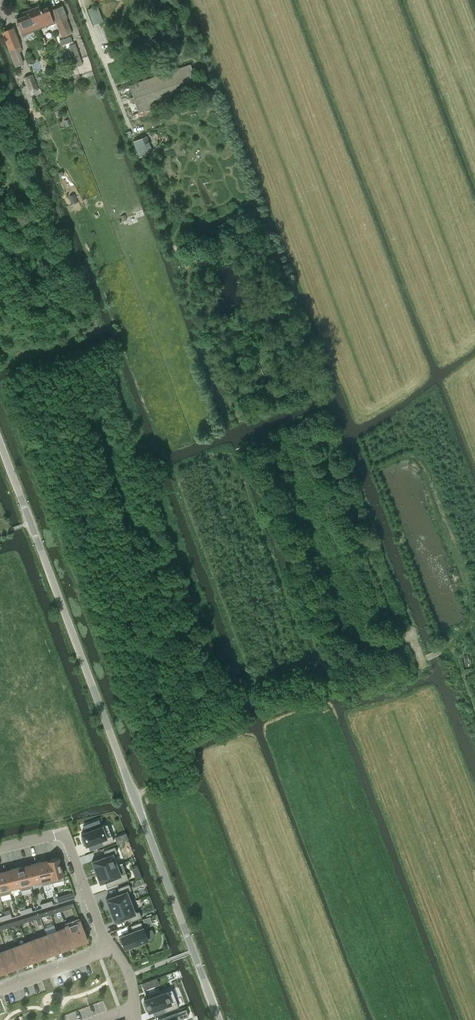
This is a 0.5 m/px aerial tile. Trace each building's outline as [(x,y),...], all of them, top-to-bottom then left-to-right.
[(55,22),(66,18),(62,5),(51,9),(55,22)] [(87,9),(93,25),(103,21),(97,5),(87,9)] [(30,10),(37,28),(52,22),(47,7),(39,10),(38,7),(30,10)] [(22,34),(37,28),(30,10),(22,13),(23,16),(16,18),(22,34)] [(66,18),(55,22),(61,37),(72,33),(66,18)] [(2,32),(5,40),(9,50),(20,46),(13,28),(2,32)] [(70,36),(59,39),(61,44),(72,40),(70,36)] [(79,56),(71,59),(74,68),(82,65),(79,56)] [(191,65),(129,86),(138,111),(200,90),(191,65)] [(23,77),(29,93),(38,90),(32,74),(25,77),(23,77)] [(132,141),(139,157),(153,151),(146,135),(132,141)] [(69,196),(72,204),(77,202),(74,194),(69,196)] [(82,837),(81,838),(83,845),(85,844),(85,845),(87,844),(100,840),(102,845),(114,841),(107,823),(81,833),(82,837)] [(116,865),(112,853),(116,852),(114,846),(103,850),(105,856),(91,861),(96,872),(116,865)] [(52,859),(46,861),(52,882),(63,879),(58,858),(57,858),(57,857),(51,859),(52,859)] [(36,863),(40,880),(41,885),(52,882),(46,861),(42,862),(42,861),(36,863)] [(31,865),(25,866),(30,883),(40,880),(36,863),(30,864),(31,865)] [(120,875),(116,865),(96,872),(99,883),(104,881),(107,887),(128,879),(126,873),(120,875)] [(15,868),(19,885),(20,890),(31,887),(30,883),(25,866),(21,867),(21,866),(15,868)] [(10,870),(5,871),(9,888),(19,885),(15,868),(9,869),(10,870)] [(10,893),(9,888),(5,871),(0,872),(0,895),(10,893)] [(130,902),(126,891),(131,889),(129,883),(118,887),(120,893),(106,898),(110,909),(124,904),(130,902)] [(137,913),(133,901),(130,902),(124,904),(110,909),(114,921),(128,916),(130,921),(141,918),(141,917),(139,912),(137,913)] [(66,927),(72,944),(73,946),(87,941),(78,917),(64,923),(66,927)] [(120,937),(118,937),(121,944),(123,943),(124,948),(147,940),(147,939),(144,932),(140,922),(131,925),(133,931),(120,936),(120,937)] [(56,931),(62,948),(72,944),(66,927),(56,931)] [(46,935),(52,952),(62,948),(56,931),(46,935)] [(37,938),(43,955),(52,952),(46,935),(37,938)] [(26,942),(33,960),(43,956),(43,955),(37,938),(26,942)] [(26,942),(16,946),(22,963),(22,964),(33,960),(26,942)] [(6,950),(12,967),(22,963),(16,946),(6,950)] [(2,971),(12,967),(6,950),(0,952),(0,965),(2,971)] [(149,981),(141,983),(144,990),(151,987),(149,981)] [(144,1002),(143,1002),(145,1010),(147,1009),(148,1012),(163,1006),(165,1012),(178,1007),(171,989),(157,994),(156,991),(149,994),(150,997),(143,999),(144,1002)] [(177,1019),(188,1016),(185,1008),(161,1017),(162,1019),(177,1019)]
